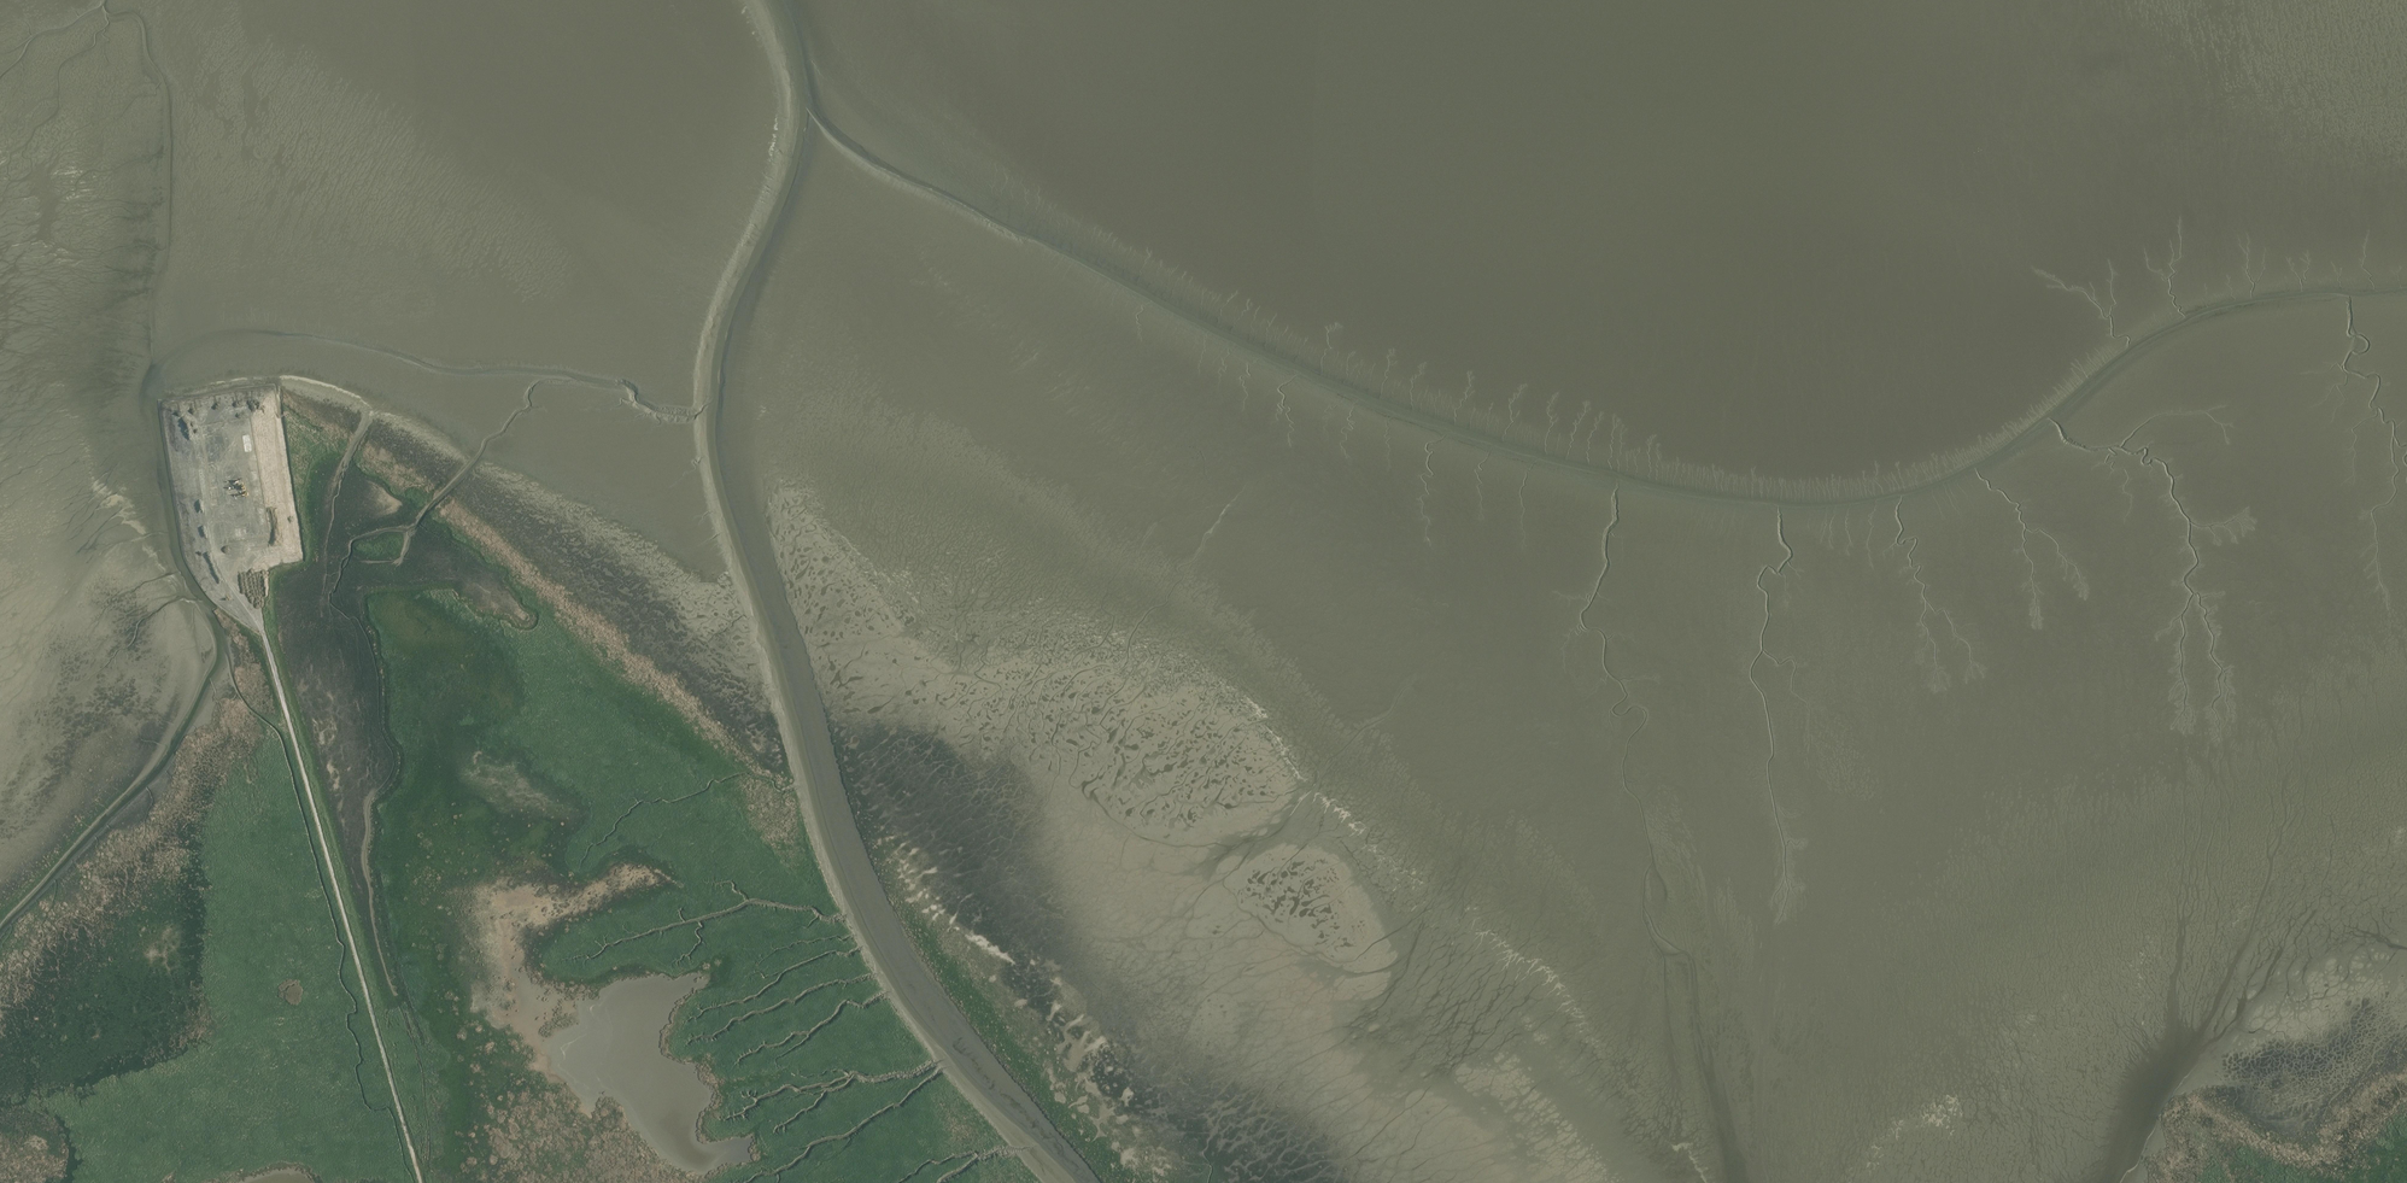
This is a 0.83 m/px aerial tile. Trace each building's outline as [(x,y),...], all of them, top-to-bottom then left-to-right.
[(245,451),(253,450),(251,433),(243,434),(245,451)] [(246,525),(228,528),(230,541),(247,539),(246,525)]
